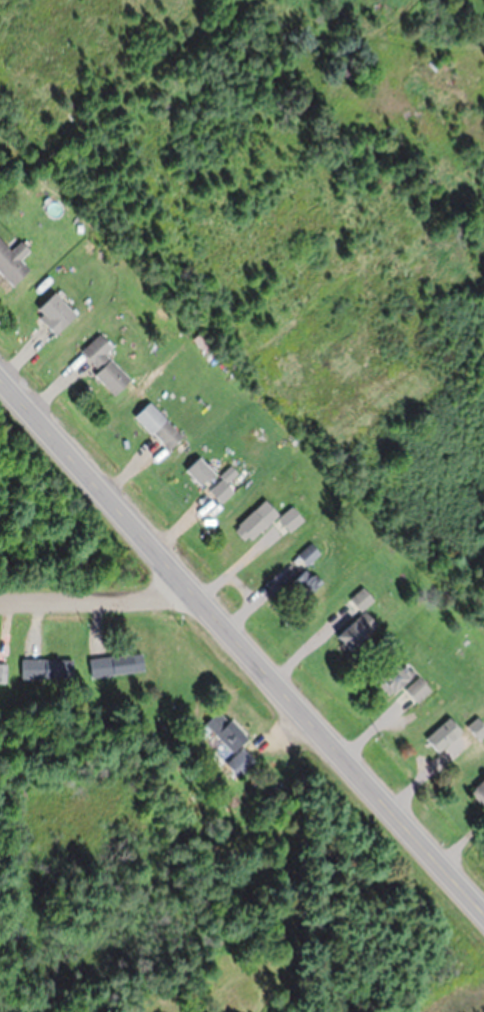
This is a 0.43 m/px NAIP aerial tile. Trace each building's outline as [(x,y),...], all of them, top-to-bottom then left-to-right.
[(16,258),(26,249),(17,240),(7,249),(0,241),(0,276),(8,285),(26,269),(16,258)] [(52,334),(72,315),(50,292),(30,310),(52,334)] [(112,394),(127,380),(103,354),(109,348),(96,334),(75,353),(112,394)] [(176,428),(164,441),(154,430),(153,429),(150,432),(134,415),(149,400),(176,428)] [(200,483),(186,468),(200,455),(206,462),(209,460),(215,468),(213,470),(216,473),(206,482),(204,479),(200,483)] [(239,469),(235,463),(239,459),(244,465),(239,469)] [(230,463),(238,472),(227,482),(226,481),(220,474),(219,473),(230,463)] [(249,536),(239,525),(242,521),(256,507),(266,499),(271,504),(268,507),(274,514),(254,533),(253,533),(249,536)] [(279,517),(277,516),(288,507),(292,504),(294,507),(304,518),(291,529),(289,530),(279,517)] [(306,563),(298,554),(298,553),(311,542),(320,553),(307,564),(306,563)] [(306,595),(293,580),(306,568),(314,577),(317,573),(323,580),(306,595)] [(360,608),(351,598),(350,596),(362,585),(374,598),(361,609),(360,608)] [(350,649),(336,634),(364,608),(378,624),(350,649)] [(90,657),(107,655),(111,655),(141,651),(143,669),(113,673),(91,676),(89,657),(90,657)] [(23,657),(41,657),(45,657),(45,658),(72,658),(72,676),(44,676),(44,677),(22,677),(21,657),(23,657)] [(389,693),(376,679),(380,676),(379,675),(395,660),(400,666),(404,663),(409,669),(411,667),(415,671),(392,691),(391,691),(389,693)] [(416,700),(405,688),(404,687),(418,674),(431,689),(417,701),(416,700)] [(233,750),(205,721),(217,709),(228,720),(230,718),(248,736),(233,750)] [(438,751),(432,744),(431,745),(425,738),(426,737),(426,736),(449,715),(462,730),(438,751)] [(478,715),(483,723),(483,734),(478,738),(477,736),(469,726),(467,724),(478,715)] [(253,756),(256,759),(239,776),(226,762),(242,745),(244,747),(253,756)] [(190,779),(185,774),(192,767),(197,773),(190,779)] [(474,786),(483,776),(483,804),(483,805),(470,791),(475,787),(474,786)] [(214,964),(234,964),(234,954),(214,954),(214,964)]
